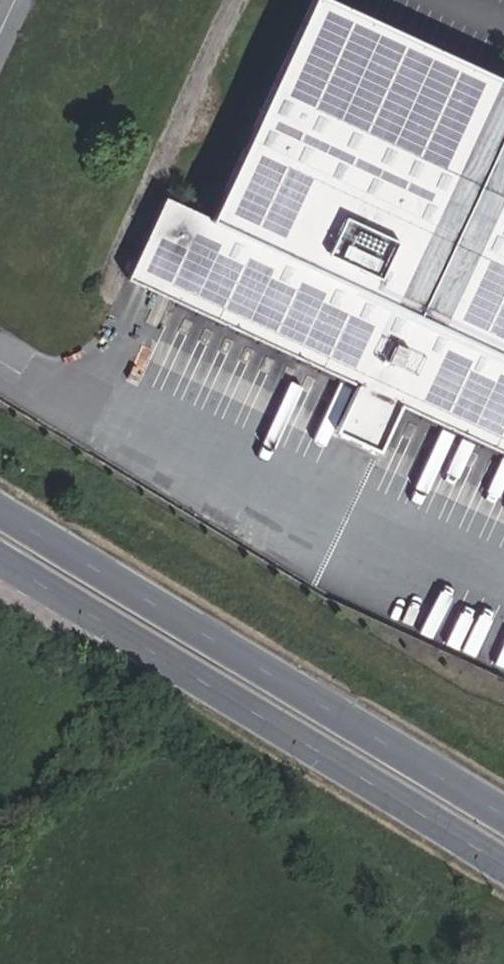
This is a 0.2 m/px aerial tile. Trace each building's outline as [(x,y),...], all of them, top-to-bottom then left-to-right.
[(335,0),(308,0),(209,216),(164,196),(126,279),(357,385),(336,430),(378,450),(399,404),(503,453),(503,78),(335,0)]
